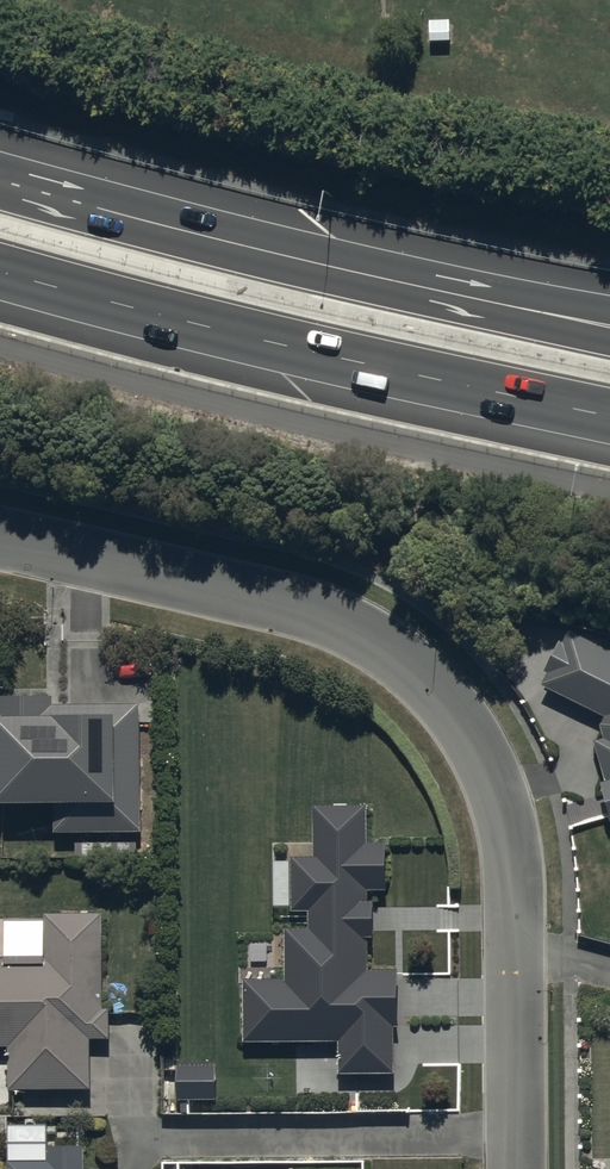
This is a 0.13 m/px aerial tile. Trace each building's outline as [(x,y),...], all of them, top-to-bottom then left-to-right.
[(448,16),(428,16),(428,37),(449,37),(448,16)] [(571,636),(564,650),(561,648),(547,677),(549,678),(542,692),(606,722),(597,747),(607,787),(602,788),(609,820),(609,656),(571,636)] [(53,818),(53,839),(141,840),(143,714),(52,713),(52,704),(0,704),(0,817),(53,818)] [(376,823),(320,823),(320,860),(311,860),(269,860),(269,923),(292,923),(292,1006),(267,1006),(267,1062),(407,1062),(407,996),(377,996),(377,928),(399,928),(399,857),(376,857),(376,823)] [(45,926),(3,925),(2,966),(0,966),(0,1055),(8,1055),(8,1096),(92,1095),(92,1047),(109,1046),(108,1014),(102,1014),(100,921),(45,922),(45,926)] [(222,1013),(183,1014),(184,1047),(178,1047),(179,1106),(241,1105),(240,1047),(222,1047),(222,1013)] [(83,1152),(44,1152),(44,1168),(83,1168),(83,1152)]
